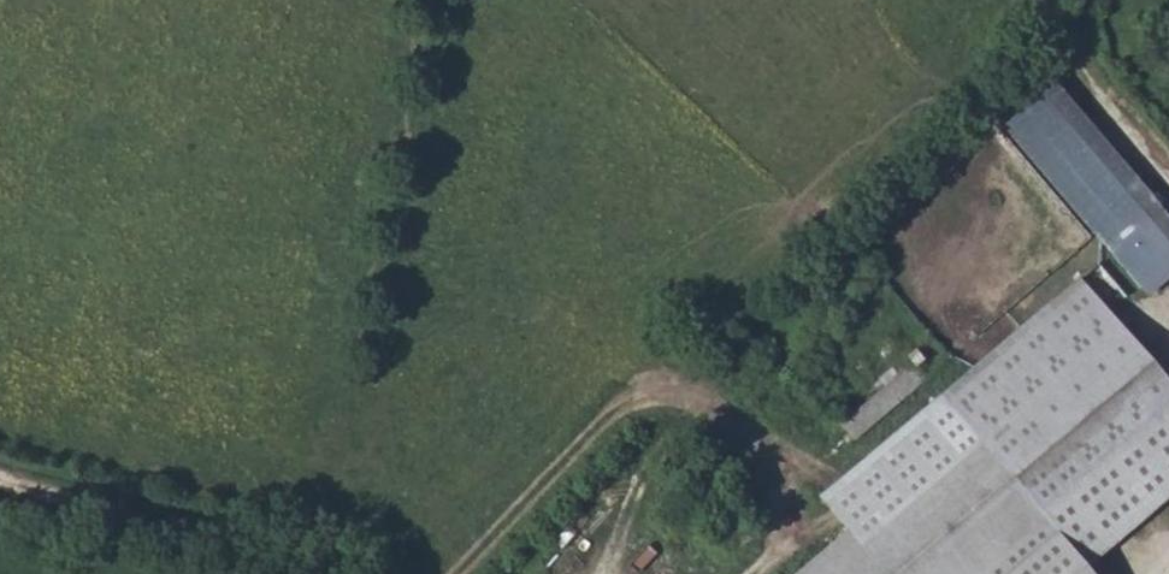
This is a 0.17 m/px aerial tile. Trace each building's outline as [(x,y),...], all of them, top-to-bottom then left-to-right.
[(1168,277),(1168,212),(1056,78),(1001,123),(1147,296),(1168,277)] [(1078,548),(1168,473),(1168,365),(1081,256),(937,374),(977,424),(855,522),(842,505),(756,573),(1099,573),(1078,548)] [(913,360),(840,418),(854,435),(927,377),(913,360)] [(876,442),(932,395),(922,383),(866,430),(876,442)]
